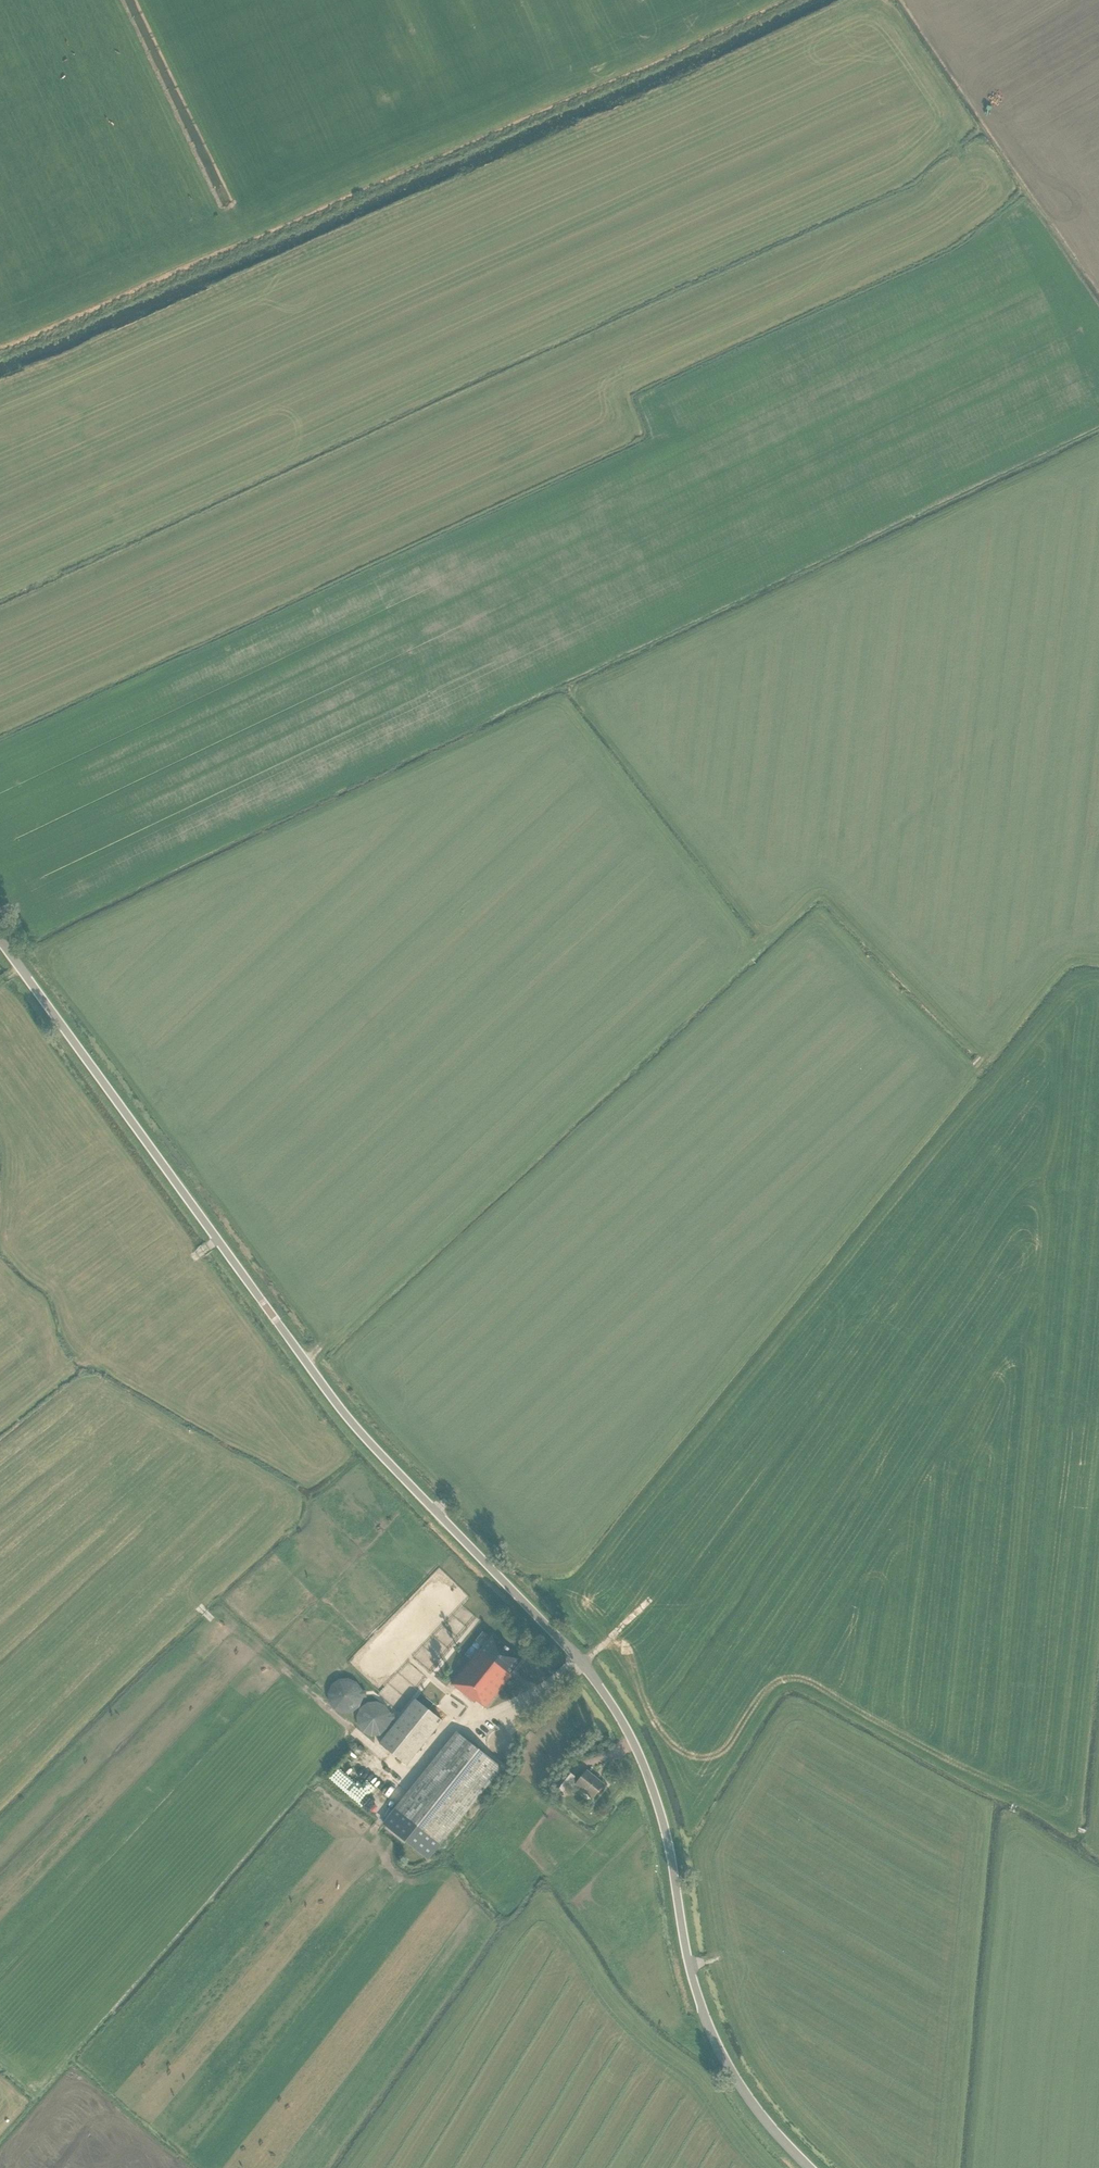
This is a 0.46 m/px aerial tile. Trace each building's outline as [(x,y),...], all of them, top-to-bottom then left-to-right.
[(481,1651),(479,1650),(452,1684),(475,1703),(476,1701),(486,1708),(512,1676),(510,1675),(523,1659),(493,1636),(481,1651)] [(364,1697),(363,1691),(360,1691),(358,1688),(357,1687),(357,1686),(356,1685),(355,1684),(354,1683),(353,1683),(352,1682),(351,1682),(350,1681),(348,1681),(346,1680),(345,1680),(343,1680),(341,1681),(340,1681),(339,1681),(338,1682),(335,1683),(333,1685),(333,1686),(332,1687),(331,1688),(330,1690),(330,1692),(329,1693),(329,1694),(329,1695),(329,1697),(329,1698),(330,1700),(331,1702),(332,1705),(334,1707),(335,1708),(337,1709),(338,1710),(340,1711),(342,1711),(343,1711),(344,1711),(346,1711),(349,1711),(352,1710),(353,1709),(356,1706),(358,1704),(359,1702),(360,1701),(360,1699),(360,1698),(364,1697)] [(443,1721),(416,1699),(380,1744),(407,1766),(443,1721)] [(393,1720),(392,1714),(388,1714),(387,1711),(386,1710),(385,1709),(384,1708),(384,1707),(383,1706),(382,1706),(381,1705),(380,1705),(378,1704),(377,1704),(375,1704),(374,1703),(372,1704),(371,1704),(370,1704),(369,1704),(368,1704),(367,1705),(365,1706),(364,1707),(362,1708),(361,1709),(361,1710),(360,1711),(360,1712),(359,1713),(359,1715),(358,1716),(358,1717),(358,1719),(358,1720),(358,1721),(358,1722),(359,1723),(359,1724),(359,1726),(360,1727),(361,1728),(362,1729),(362,1730),(364,1731),(366,1732),(367,1733),(368,1734),(369,1734),(370,1734),(371,1734),(373,1735),(374,1735),(378,1734),(381,1733),(382,1732),(383,1731),(385,1729),(387,1727),(388,1725),(388,1724),(389,1722),(389,1721),(393,1720)] [(457,1731),(396,1808),(440,1844),(502,1767),(457,1731)] [(587,1771),(578,1782),(573,1779),(575,1776),(566,1770),(554,1785),(563,1792),(567,1786),(572,1790),(576,1785),(593,1799),(604,1784),(587,1771)]
